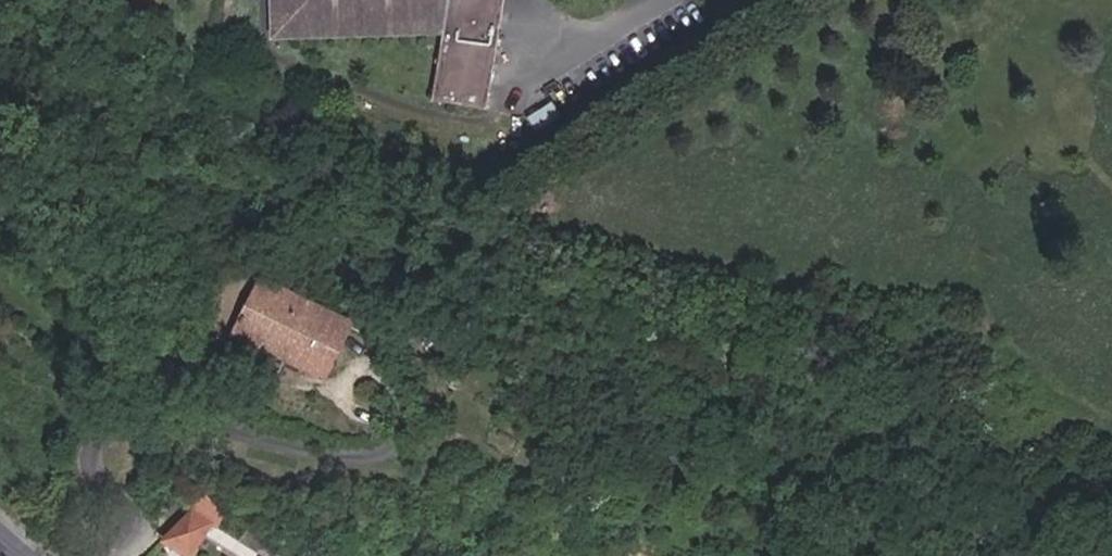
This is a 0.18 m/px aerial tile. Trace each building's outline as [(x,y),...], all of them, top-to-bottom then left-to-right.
[(280,41),(449,35),(437,101),(490,111),(510,0),(278,0),(280,41)] [(548,135),(574,118),(563,102),(537,119),(548,135)] [(338,367),(356,319),(275,283),(253,329),(338,367)] [(170,542),(197,555),(198,555),(218,523),(224,526),(234,512),(212,495),(170,542)]
